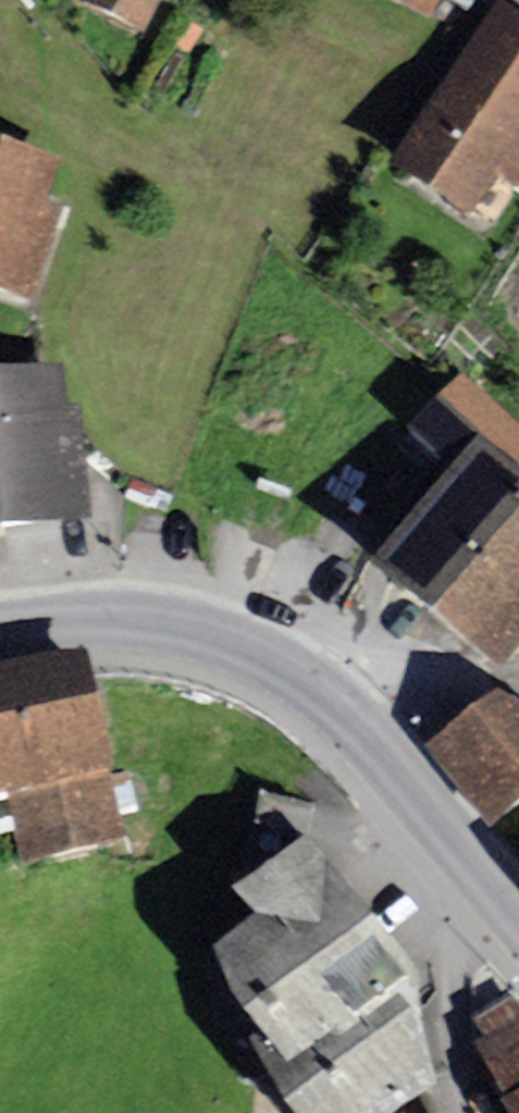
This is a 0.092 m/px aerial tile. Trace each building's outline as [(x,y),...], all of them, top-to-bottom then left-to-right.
[(58,3),(142,44),(164,0),(59,0),(58,3)] [(429,28),(445,0),(382,0),(429,28)] [(495,4),(383,182),(467,233),(496,186),(515,198),(518,193),(518,19),(495,4)] [(0,150),(0,306),(32,318),(62,220),(49,215),(61,172),(0,150)] [(399,442),(449,485),(477,451),(508,476),(518,464),(518,429),(458,375),(399,442)] [(91,537),(79,422),(66,422),(62,377),(0,382),(0,547),(91,537)] [(366,587),(482,681),(518,636),(518,485),(508,476),(477,451),(449,485),(366,587)] [(482,681),(496,692),(518,663),(518,636),(482,681)] [(7,810),(21,879),(125,858),(118,823),(139,818),(130,773),(108,777),(85,659),(0,676),(0,811),(7,810)] [(425,757),(489,837),(518,813),(518,704),(505,694),(425,757)] [(296,856),(233,909),(262,943),(223,974),(287,1062),(257,1080),(283,1112),(418,1112),(432,1102),(410,974),(296,856)] [(479,1039),(517,1112),(518,1112),(518,1018),(479,1039)]
